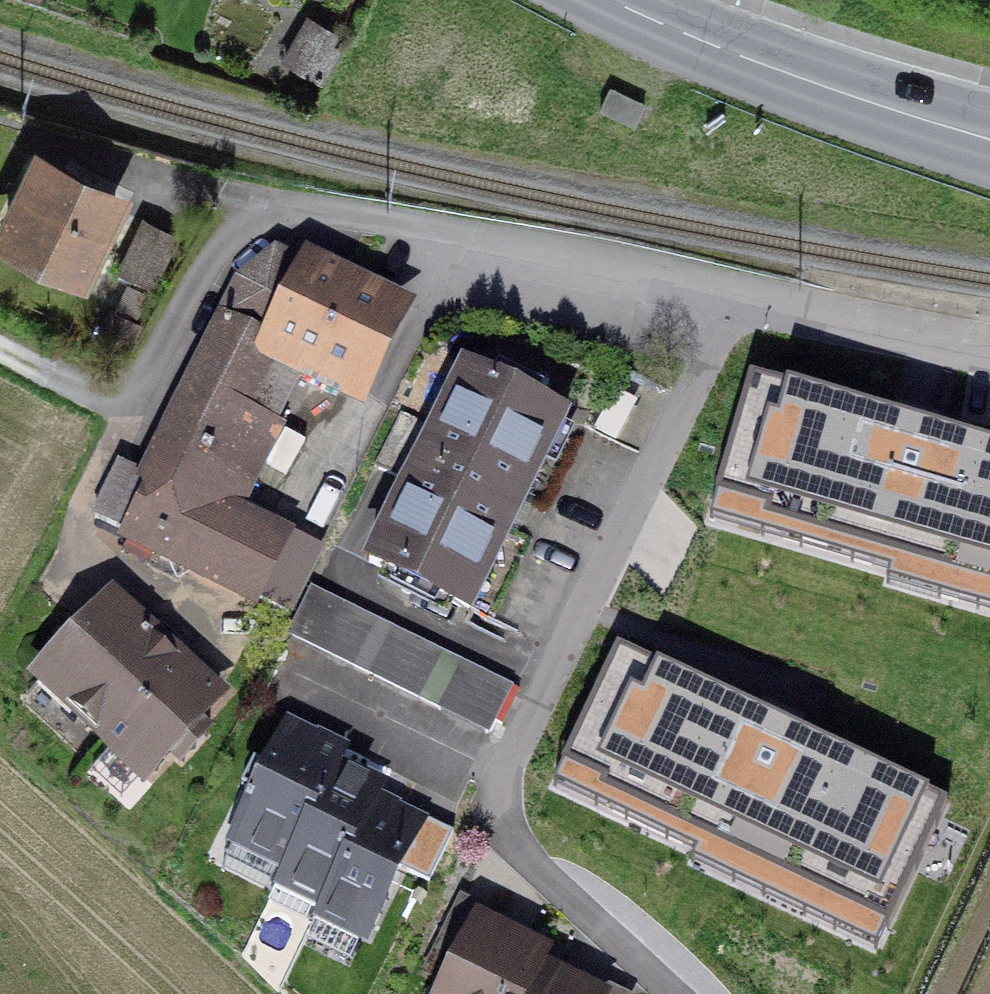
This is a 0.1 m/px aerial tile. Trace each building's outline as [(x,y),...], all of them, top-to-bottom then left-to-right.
[(318,22),(293,64),(318,79),(343,37),(318,22)] [(645,102),(609,87),(600,111),(638,124),(645,102)] [(42,155),(0,235),(0,237),(81,279),(124,198),(42,155)] [(147,221),(121,267),(151,284),(177,238),(147,221)] [(301,263),(275,253),(234,285),(143,474),(244,520),(286,432),(280,429),(299,390),(364,420),(417,309),(305,254),(301,263)] [(124,285),(95,337),(121,351),(149,299),(124,285)] [(572,424),(462,370),(433,429),(403,415),(375,471),(405,485),(360,577),(471,630),(481,609),(494,616),(509,585),(496,579),(500,571),(510,576),(524,547),(514,542),(554,461),(561,465),(573,441),(565,437),(572,424)] [(759,403),(738,505),(989,555),(989,449),(759,403)] [(326,557),(244,520),(143,474),(120,463),(93,524),(123,538),(116,553),(259,618),(263,608),(296,622),(326,557)] [(287,642),(359,677),(384,625),(313,590),(287,642)] [(232,701),(113,594),(26,689),(104,759),(91,774),(121,802),(135,787),(145,797),(170,769),(181,779),(216,741),(205,731),(232,701)] [(453,659),(384,625),(359,677),(428,711),(453,659)] [(942,830),(653,655),(597,746),(886,921),(942,830)] [(515,689),(453,659),(428,711),(489,741),(515,689)] [(350,740),(286,711),(227,838),(234,841),(223,864),(272,886),(311,800),(320,804),(343,756),(350,740)] [(386,776),(343,756),(320,804),(311,800),(272,886),(266,898),(312,918),(350,836),(357,839),(380,789),(386,776)] [(429,812),(380,789),(357,839),(350,836),(312,918),(304,934),(351,956),(359,937),(369,942),(429,812)] [(460,889),(434,943),(449,951),(429,993),(510,993),(511,993),(514,993),(529,993),(548,954),(554,940),(489,910),(492,904),(460,889)] [(548,954),(529,993),(607,993),(612,984),(548,954)]
